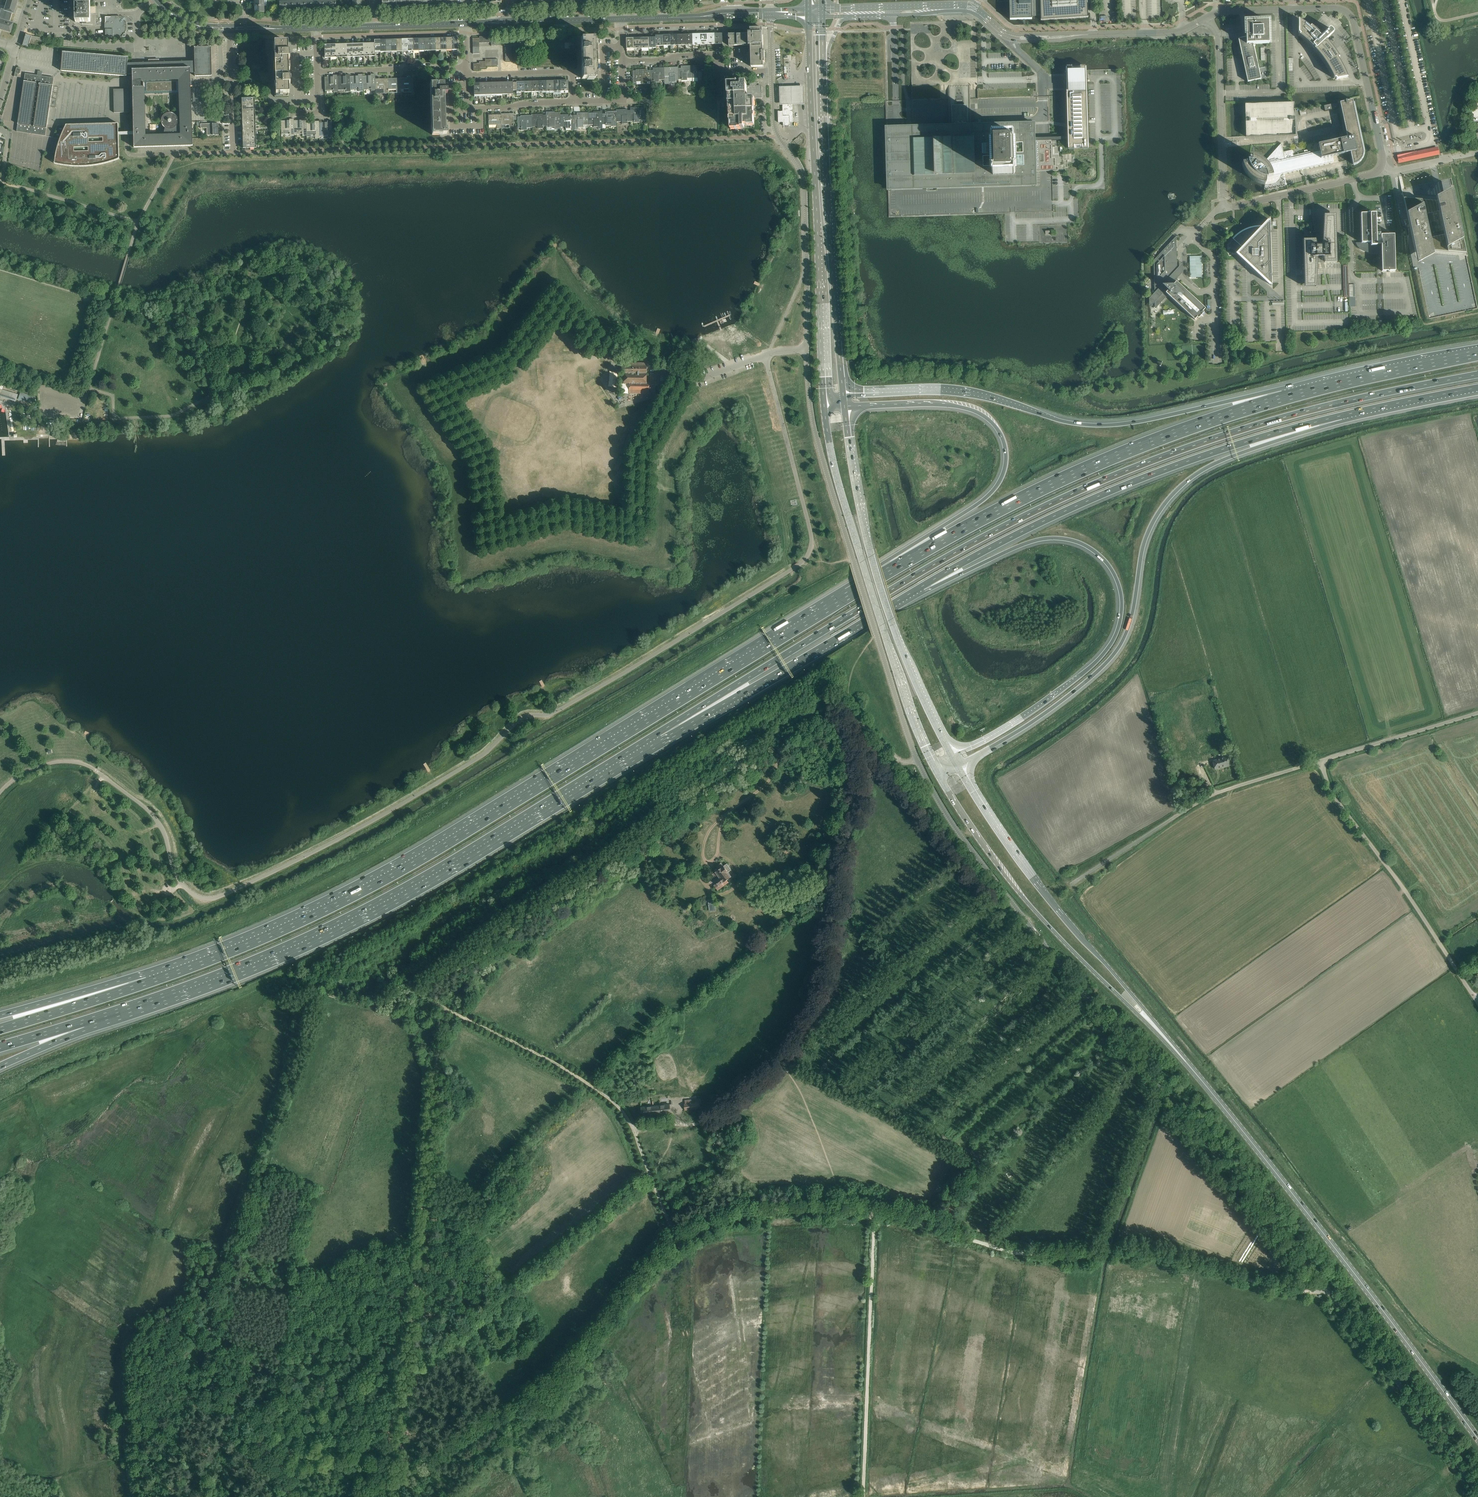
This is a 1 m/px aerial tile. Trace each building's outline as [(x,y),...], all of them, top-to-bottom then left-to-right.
[(0,13),(0,29),(11,33),(14,23),(10,22),(12,13),(14,13),(18,0),(8,0),(5,10),(1,9),(0,13)] [(75,22),(82,22),(82,26),(96,26),(96,14),(94,14),(94,9),(94,4),(91,4),(90,4),(90,0),(75,0),(75,22)] [(1088,10),(1088,3),(1087,3),(1087,1),(1088,1),(1088,0),(1010,0),(1010,20),(1032,19),(1032,17),(1040,17),(1041,20),(1067,19),(1067,18),(1069,18),(1069,19),(1088,17),(1088,12),(1088,11),(1088,10)] [(105,17),(105,35),(108,37),(125,37),(125,22),(120,17),(105,17)] [(1317,52),(1320,56),(1321,57),(1326,65),(1331,73),(1334,79),(1336,78),(1336,79),(1348,77),(1345,72),(1343,66),(1338,58),(1339,57),(1339,56),(1336,52),(1333,48),(1330,43),(1326,39),(1334,32),(1333,31),(1331,28),(1330,28),(1322,36),(1317,30),(1311,25),(1310,27),(1304,23),(1298,19),(1299,33),(1301,33),(1299,35),(1306,41),(1312,47),(1313,46),(1315,47),(1314,49),(1317,52)] [(1238,39),(1248,82),(1261,79),(1253,44),(1269,43),(1268,21),(1246,21),(1246,37),(1238,39)] [(763,51),(763,49),(763,28),(750,28),(750,30),(749,30),(749,33),(729,34),(729,46),(751,45),(752,67),(764,67),(764,62),(763,62),(764,66),(752,66),(752,51),(763,51)] [(716,51),(723,51),(723,33),(715,33),(715,45),(716,51)] [(22,45),(28,47),(31,38),(43,41),(43,38),(31,36),(26,34),(22,45)] [(594,38),(581,38),(581,59),(598,58),(598,49),(594,49),(594,38)] [(288,51),(288,42),(274,42),(275,55),(274,55),(274,77),(275,77),(275,80),(274,80),(275,96),(288,96),(288,93),(289,93),(289,83),(290,83),(290,77),(289,77),(289,58),(290,58),(289,51),(288,51)] [(114,113),(130,112),(130,109),(133,108),(134,147),(193,146),(190,85),(190,72),(195,72),(195,76),(212,76),(211,47),(194,47),(195,61),(159,62),(159,60),(149,60),(149,62),(128,63),(128,57),(63,52),(61,71),(127,76),(127,74),(133,74),(133,82),(129,82),(130,86),(133,86),(133,87),(133,90),(129,90),(129,89),(114,90),(114,113)] [(765,51),(763,51),(752,51),(752,66),(764,66),(763,62),(764,62),(765,62),(765,51)] [(581,59),(582,79),(595,78),(595,67),(598,67),(598,58),(581,59)] [(704,65),(692,66),(693,78),(698,78),(698,80),(702,80),(702,83),(707,83),(707,66),(704,66),(704,65)] [(681,68),(678,68),(679,79),(682,79),(682,80),(687,80),(687,81),(693,81),(693,78),(692,66),(681,66),(681,68)] [(1082,148),(1088,148),(1088,143),(1086,70),(1086,68),(1086,67),(1085,67),(1085,66),(1080,66),(1080,67),(1072,67),(1072,66),(1067,66),(1067,68),(1066,68),(1068,148),(1069,148),(1069,150),(1074,149),(1074,148),(1075,148),(1074,145),(1080,145),(1082,145),(1082,148)] [(653,70),(650,70),(651,81),(654,81),(654,82),(659,82),(659,80),(665,80),(664,67),(653,68),(653,70)] [(675,67),(664,67),(665,80),(665,83),(670,83),(670,82),(675,81),(676,81),(676,79),(679,79),(678,68),(676,68),(675,67)] [(647,81),(651,81),(650,70),(647,70),(647,69),(636,69),(636,70),(633,70),(633,83),(637,83),(637,81),(642,81),(642,83),(648,83),(647,81)] [(16,131),(29,133),(33,134),(45,136),(45,135),(53,81),(54,78),(42,76),(41,76),(38,75),(37,75),(25,73),(16,131)] [(350,90),(358,90),(358,91),(363,91),(363,89),(362,76),(362,74),(358,74),(358,76),(350,76),(350,90)] [(362,76),(363,89),(371,89),(371,91),(376,91),(375,79),(375,74),(371,74),(371,75),(362,76)] [(333,92),(338,92),(338,90),(337,90),(337,76),(337,75),(333,75),(333,77),(324,77),(325,90),(333,90),(333,92)] [(337,90),(338,90),(346,90),(346,92),(350,92),(350,90),(350,76),(350,75),(345,75),(345,76),(337,76),(337,90)] [(388,93),(388,89),(388,78),(375,79),(376,91),(376,93),(388,93)] [(401,93),(401,89),(401,78),(388,78),(388,89),(396,89),(396,93),(401,93)] [(413,78),(401,78),(401,89),(408,89),(409,92),(413,92),(413,78)] [(516,80),(512,80),(512,82),(513,91),(516,91),(516,93),(517,94),(517,96),(521,96),(521,93),(524,93),(524,82),(516,82),(516,80)] [(729,91),(729,99),(730,99),(730,102),(730,107),(731,107),(731,110),(731,115),(732,115),(732,117),(731,117),(732,121),(730,121),(731,129),(736,128),(736,127),(738,127),(738,128),(744,127),(744,124),(747,124),(747,123),(750,123),(750,125),(754,124),(754,117),(753,117),(753,114),(753,109),(752,106),(754,106),(753,101),(753,98),(762,98),(762,85),(758,85),(758,82),(750,82),(750,86),(747,86),(747,82),(728,83),(728,91),(729,91)] [(447,94),(447,90),(447,83),(431,84),(432,134),(447,134),(447,129),(445,129),(444,94),(447,94)] [(1037,186),(1036,171),(1044,171),(1052,171),(1051,136),(1046,136),(1044,136),(1036,137),(1035,122),(971,124),(970,92),(970,85),(948,85),(949,124),(897,126),(887,126),(886,126),(885,126),(887,190),(888,190),(898,190),(1037,186)] [(202,89),(194,90),(194,100),(202,100),(202,89)] [(1298,156),(1297,156),(1300,170),(1302,170),(1308,168),(1307,165),(1310,165),(1314,164),(1317,164),(1320,162),(1323,161),(1326,159),(1328,158),(1330,157),(1332,156),(1333,156),(1350,152),(1353,164),(1354,164),(1355,164),(1356,163),(1357,163),(1358,162),(1359,162),(1359,161),(1360,160),(1361,159),(1361,158),(1362,157),(1362,156),(1363,155),(1363,154),(1363,153),(1363,152),(1363,151),(1363,150),(1352,99),(1340,102),(1345,128),(1345,130),(1347,137),(1346,138),(1344,138),(1332,141),(1318,144),(1319,151),(1319,152),(1317,153),(1314,154),(1311,155),(1311,153),(1298,156)] [(1245,104),(1246,137),(1295,135),(1294,102),(1245,104)] [(1337,103),(1324,106),(1325,111),(1339,108),(1337,103)] [(779,111),(778,111),(778,122),(779,122),(782,122),(783,122),(783,126),(784,126),(790,126),(790,122),(793,122),(793,105),(793,104),(783,104),(783,105),(783,108),(782,108),(782,111),(779,111)] [(639,120),(645,120),(644,108),(633,108),(633,110),(630,110),(630,121),(634,121),(634,123),(639,122),(639,120)] [(627,122),(630,121),(630,110),(627,110),(627,109),(616,110),(616,123),(616,122),(622,122),(622,124),(627,124),(627,122)] [(605,113),(602,113),(602,124),(605,124),(605,126),(611,125),(611,126),(616,126),(616,123),(616,110),(616,111),(605,111),(605,113)] [(549,115),(546,115),(546,126),(549,126),(549,127),(555,127),(555,129),(560,128),(560,127),(560,112),(549,113),(549,115)] [(560,112),(560,127),(565,127),(565,129),(571,129),(571,130),(574,130),(574,126),(574,115),(571,115),(571,114),(560,114),(560,112)] [(593,112),(588,113),(588,125),(593,125),(594,127),(598,127),(598,129),(602,129),(602,124),(602,113),(599,113),(599,112),(593,112)] [(577,115),(574,115),(574,126),(574,130),(578,130),(578,127),(583,127),(583,125),(588,125),(588,113),(577,113),(577,115)] [(501,125),(501,114),(488,114),(488,125),(496,125),(496,129),(501,128),(501,125)] [(514,128),(513,114),(501,114),(501,125),(509,125),(509,128),(514,128)] [(532,127),(532,114),(531,114),(531,115),(520,116),(520,117),(517,117),(518,128),(521,128),(521,130),(527,130),(526,128),(532,128),(532,127)] [(543,126),(546,126),(546,115),(543,115),(543,114),(532,114),(532,127),(537,126),(537,129),(543,128),(543,126)] [(307,137),(306,121),(306,118),(294,119),(294,136),(294,134),(302,134),(302,136),(307,136),(307,137)] [(294,136),(294,119),(281,119),(281,135),(290,134),(290,136),(294,136)] [(306,121),(307,137),(315,136),(315,138),(319,138),(319,121),(306,121)] [(332,138),(332,121),(319,121),(319,138),(320,138),(320,136),(328,136),(328,138),(332,138)] [(118,132),(118,123),(69,125),(68,125),(64,133),(61,140),(59,148),(58,153),(57,157),(56,162),(64,163),(73,164),(81,164),(89,164),(99,162),(109,160),(119,157),(119,148),(118,135),(118,132)] [(212,123),(200,124),(201,128),(207,128),(207,135),(209,135),(211,135),(212,135),(213,135),(219,135),(218,123),(212,123)] [(243,142),(243,148),(245,148),(245,149),(245,150),(254,150),(254,148),(256,148),(256,142),(243,142)] [(1247,162),(1242,164),(1242,166),(1243,168),(1244,171),(1246,173),(1247,175),(1249,177),(1250,178),(1252,180),(1254,181),(1256,182),(1258,183),(1260,184),(1263,184),(1265,185),(1265,184),(1267,184),(1268,184),(1269,184),(1270,184),(1271,184),(1272,184),(1273,184),(1274,183),(1275,183),(1276,182),(1277,182),(1277,181),(1278,180),(1279,179),(1280,178),(1280,177),(1280,176),(1281,176),(1281,175),(1282,175),(1282,174),(1283,174),(1300,170),(1297,156),(1296,156),(1295,156),(1295,157),(1294,157),(1293,156),(1292,150),(1283,152),(1281,143),(1264,162),(1264,161),(1262,160),(1260,159),(1258,158),(1256,157),(1254,156),(1252,155),(1250,155),(1249,156),(1249,161),(1247,161),(1247,162)] [(1403,198),(1406,211),(1414,248),(1410,249),(1414,270),(1417,269),(1418,275),(1420,274),(1429,318),(1466,311),(1466,312),(1472,311),(1472,309),(1477,308),(1466,256),(1468,256),(1453,185),(1451,178),(1440,180),(1434,182),(1401,189),(1403,198)] [(1373,253),(1376,253),(1381,253),(1382,271),(1387,271),(1387,272),(1389,272),(1389,271),(1395,271),(1394,234),(1381,234),(1381,227),(1376,228),(1375,213),(1370,213),(1370,212),(1368,212),(1368,213),(1360,213),(1361,242),(1355,243),(1356,244),(1357,246),(1358,247),(1360,249),(1361,250),(1365,252),(1369,253),(1373,253)] [(1323,226),(1322,239),(1322,241),(1321,241),(1321,240),(1320,240),(1320,239),(1319,239),(1318,239),(1318,240),(1318,241),(1316,241),(1315,239),(1303,239),(1304,287),(1316,287),(1317,261),(1324,261),(1324,262),(1337,262),(1336,226),(1335,214),(1324,214),(1323,226)] [(1245,261),(1249,264),(1271,286),(1272,285),(1270,220),(1270,219),(1258,231),(1257,230),(1261,226),(1256,227),(1251,228),(1246,230),(1241,232),(1237,235),(1233,239),(1242,247),(1245,243),(1246,244),(1237,253),(1245,261)] [(1155,292),(1149,298),(1149,308),(1155,302),(1155,309),(1168,295),(1195,320),(1197,317),(1198,318),(1204,312),(1203,311),(1205,308),(1177,281),(1178,281),(1178,278),(1177,267),(1176,236),(1156,258),(1154,260),(1155,292)] [(646,363),(621,363),(622,375),(624,375),(623,388),(629,388),(629,394),(649,394),(649,383),(646,383),(646,363)] [(6,398),(16,401),(18,395),(0,389),(0,396),(6,398)] [(21,393),(19,400),(33,404),(35,398),(21,393)] [(1228,756),(1212,761),(1215,769),(1225,766),(1225,767),(1230,765),(1228,756)] [(714,885),(718,890),(729,882),(727,880),(731,877),(728,872),(731,870),(727,863),(723,866),(721,863),(716,866),(719,869),(712,874),(715,877),(718,875),(720,878),(715,881),(717,883),(714,885)] [(700,1108),(700,1102),(684,1104),(685,1110),(700,1108)]
